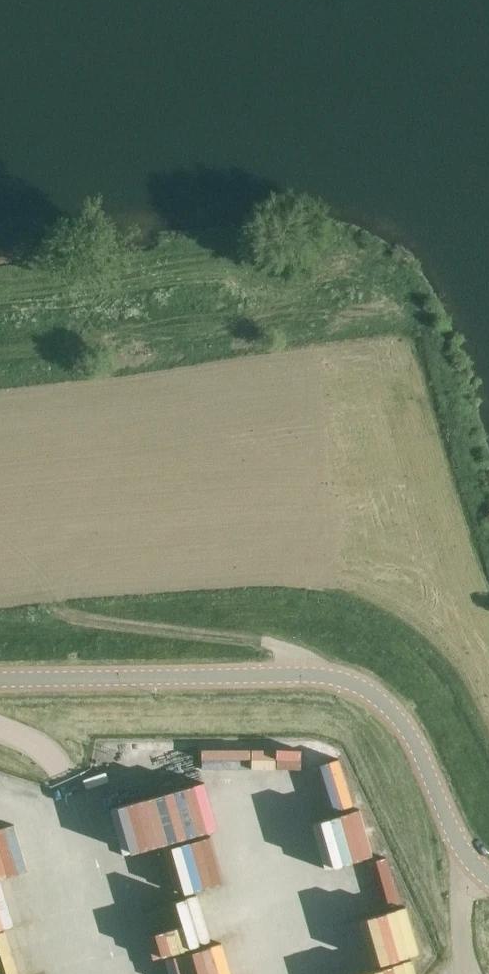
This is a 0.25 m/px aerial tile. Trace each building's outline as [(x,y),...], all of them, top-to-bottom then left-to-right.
[(232,767),(233,787),(284,787),(284,760),(310,760),(310,747),(202,748),(202,768),(232,767)] [(322,811),(356,805),(348,759),(315,764),(322,811)] [(128,804),(138,851),(206,836),(196,789),(128,804)] [(36,809),(0,819),(0,869),(49,855),(36,809)] [(120,865),(133,913),(220,889),(207,841),(120,865)] [(402,939),(412,938),(408,909),(398,910),(402,939)] [(369,973),(423,973),(418,950),(405,952),(405,953),(366,961),(369,973)]
